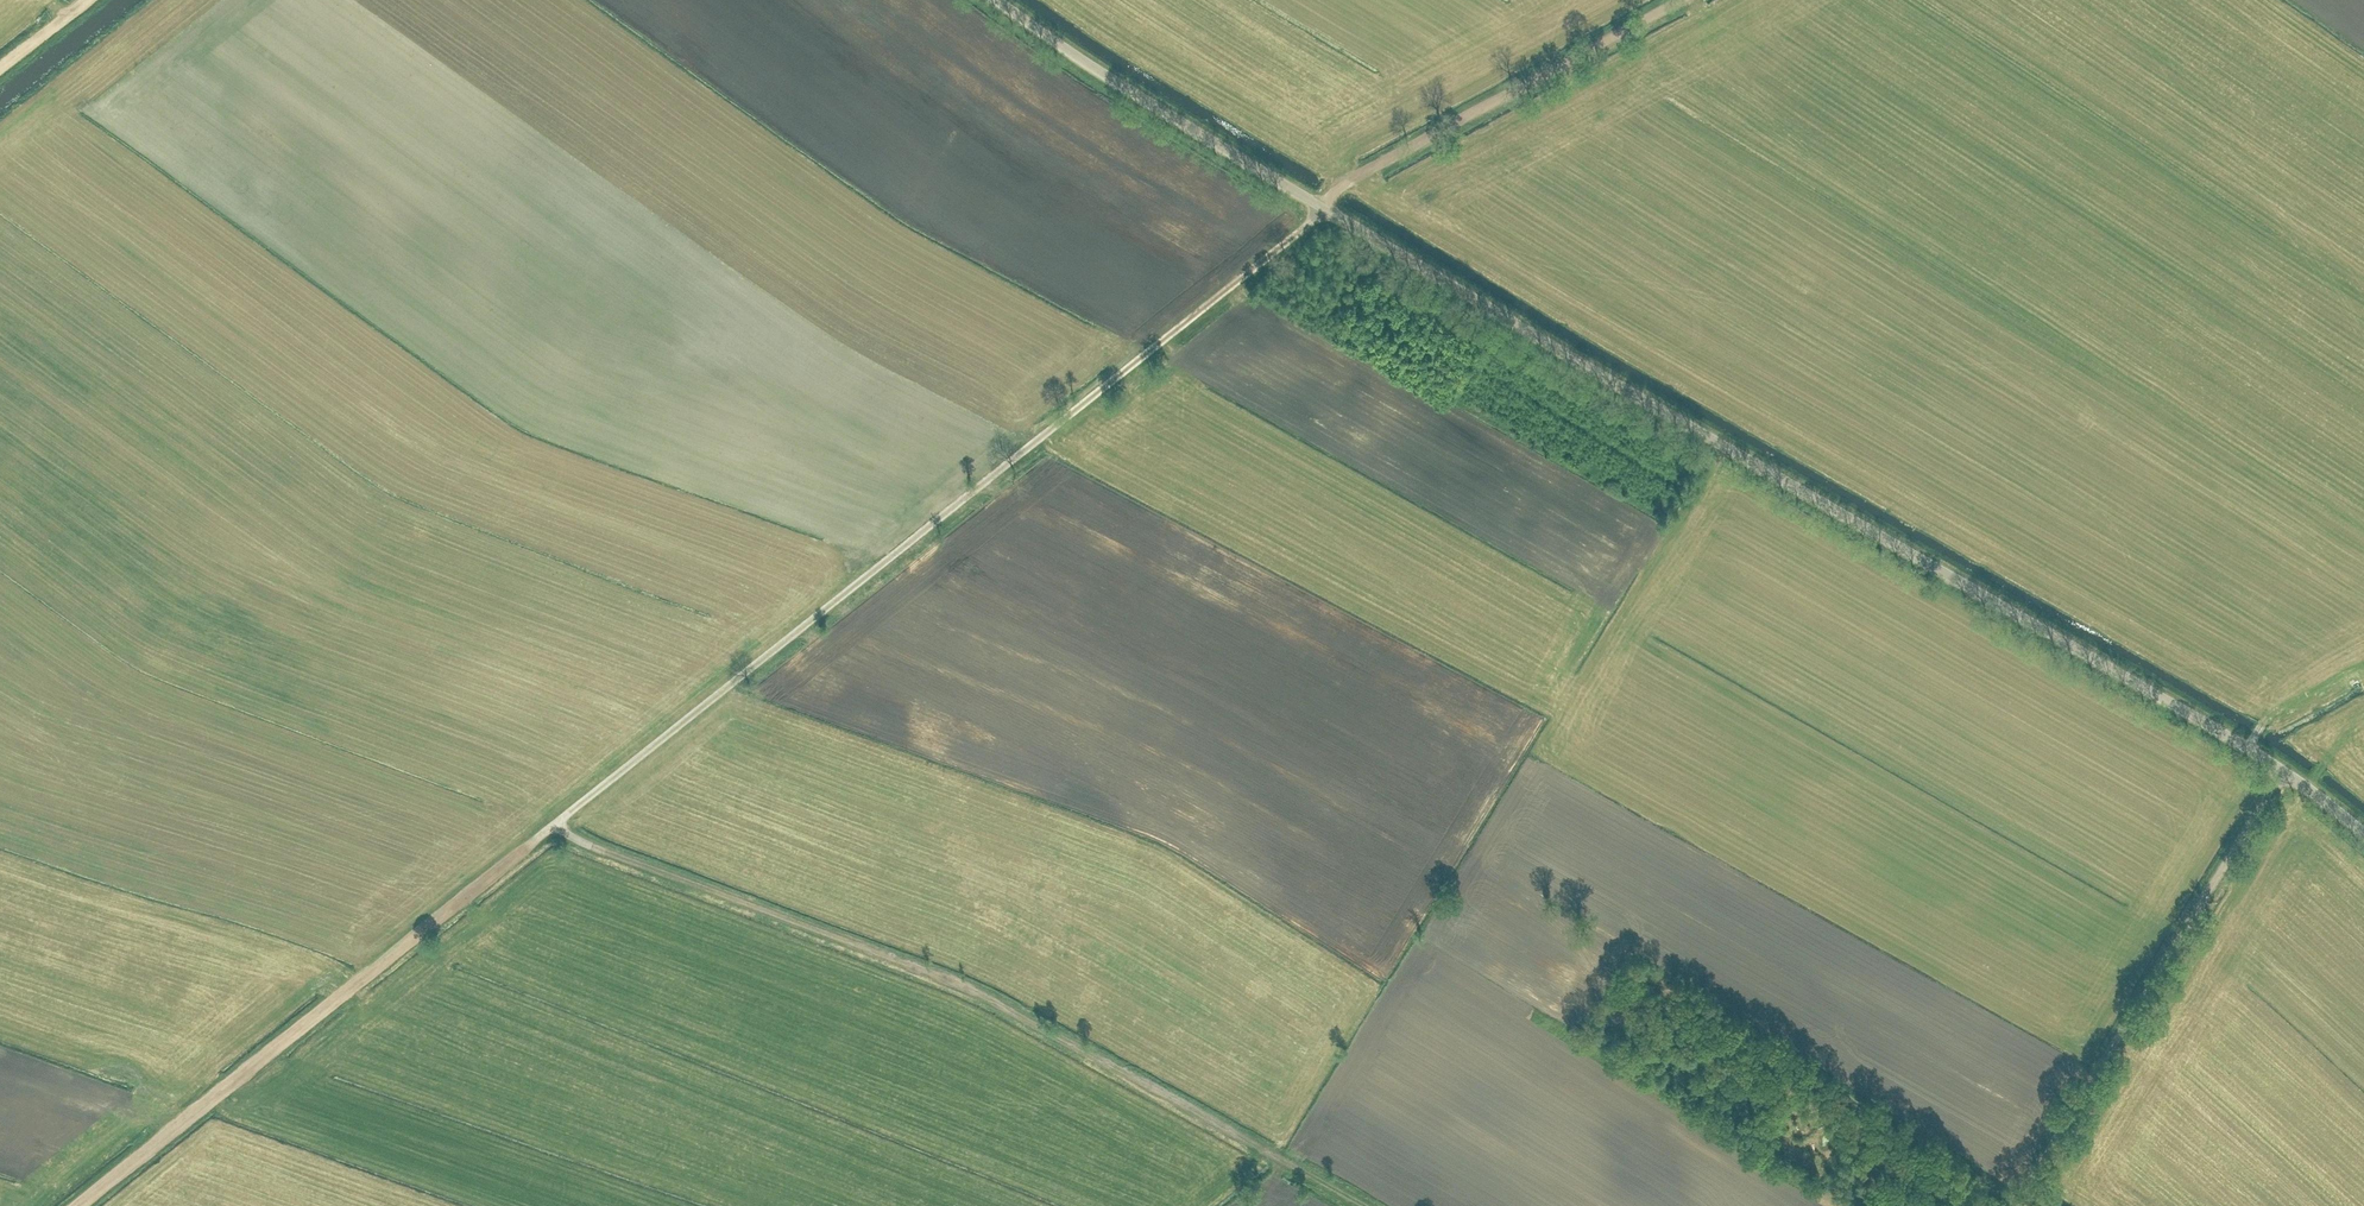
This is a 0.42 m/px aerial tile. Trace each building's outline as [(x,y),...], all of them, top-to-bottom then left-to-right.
[(731,632),(726,646),(736,650),(741,636),(731,632)]
